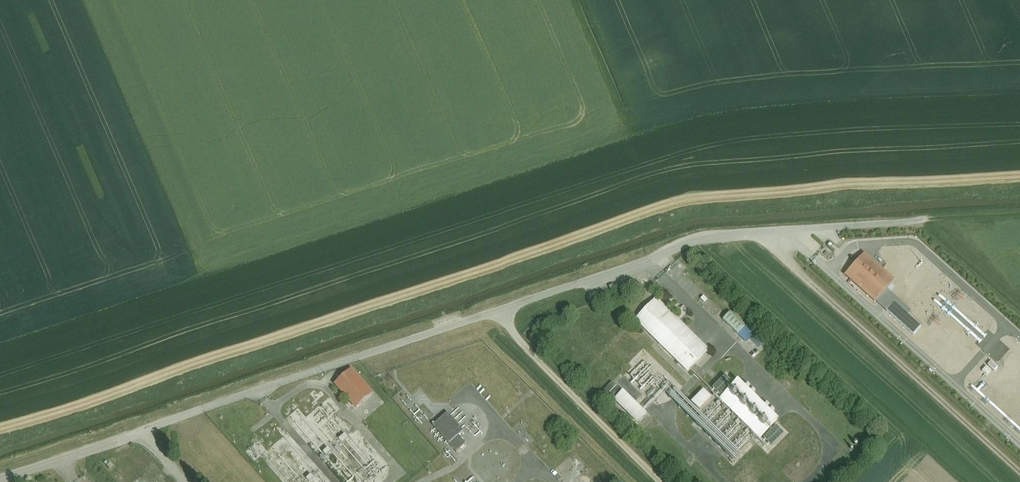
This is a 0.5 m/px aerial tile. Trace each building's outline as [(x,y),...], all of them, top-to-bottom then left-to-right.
[(896,280),(866,253),(846,275),(876,302),(877,301),(885,292),(896,280)] [(885,292),(877,301),(915,335),(923,325),(885,292)] [(709,347),(657,296),(637,317),(689,368),(709,347)] [(752,336),(753,337),(755,335),(731,310),(723,318),(746,342),(752,336)] [(997,368),(991,362),(988,366),(994,371),(997,368)] [(987,367),(983,371),(987,375),(991,371),(987,367)] [(371,392),(350,368),(334,382),(355,406),(371,392)] [(780,416),(741,379),(720,401),(759,438),(780,416)] [(610,380),(603,393),(611,397),(618,384),(610,380)] [(703,388),(691,401),(699,410),(712,397),(703,388)] [(647,413),(623,389),(613,400),(637,423),(647,413)] [(448,413),(434,425),(457,452),(466,444),(459,435),(463,431),(448,413)] [(346,433),(340,438),(343,442),(349,436),(347,434),(346,433)] [(576,477),(579,481),(581,481),(592,475),(588,469),(576,477)]
